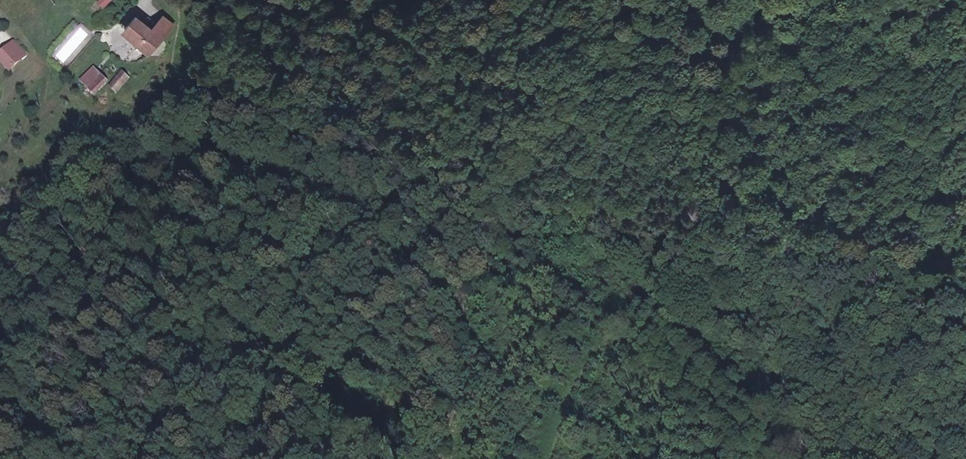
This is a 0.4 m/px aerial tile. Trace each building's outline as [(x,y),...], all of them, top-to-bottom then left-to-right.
[(95,1),(102,9),(111,0),(97,0),(95,1)] [(151,29),(136,15),(124,29),(137,40),(151,52),(174,25),(163,15),(151,29)] [(151,52),(137,40),(134,42),(139,47),(138,49),(146,56),(151,52)] [(25,54),(12,43),(7,48),(12,53),(6,59),(14,66),(25,54)] [(12,53),(7,48),(1,54),(6,59),(12,53)] [(104,79),(94,67),(82,78),(93,90),(104,79)] [(128,78),(120,71),(109,84),(116,91),(128,78)] [(563,444),(558,458),(571,458),(567,458),(570,448),(563,444)]
